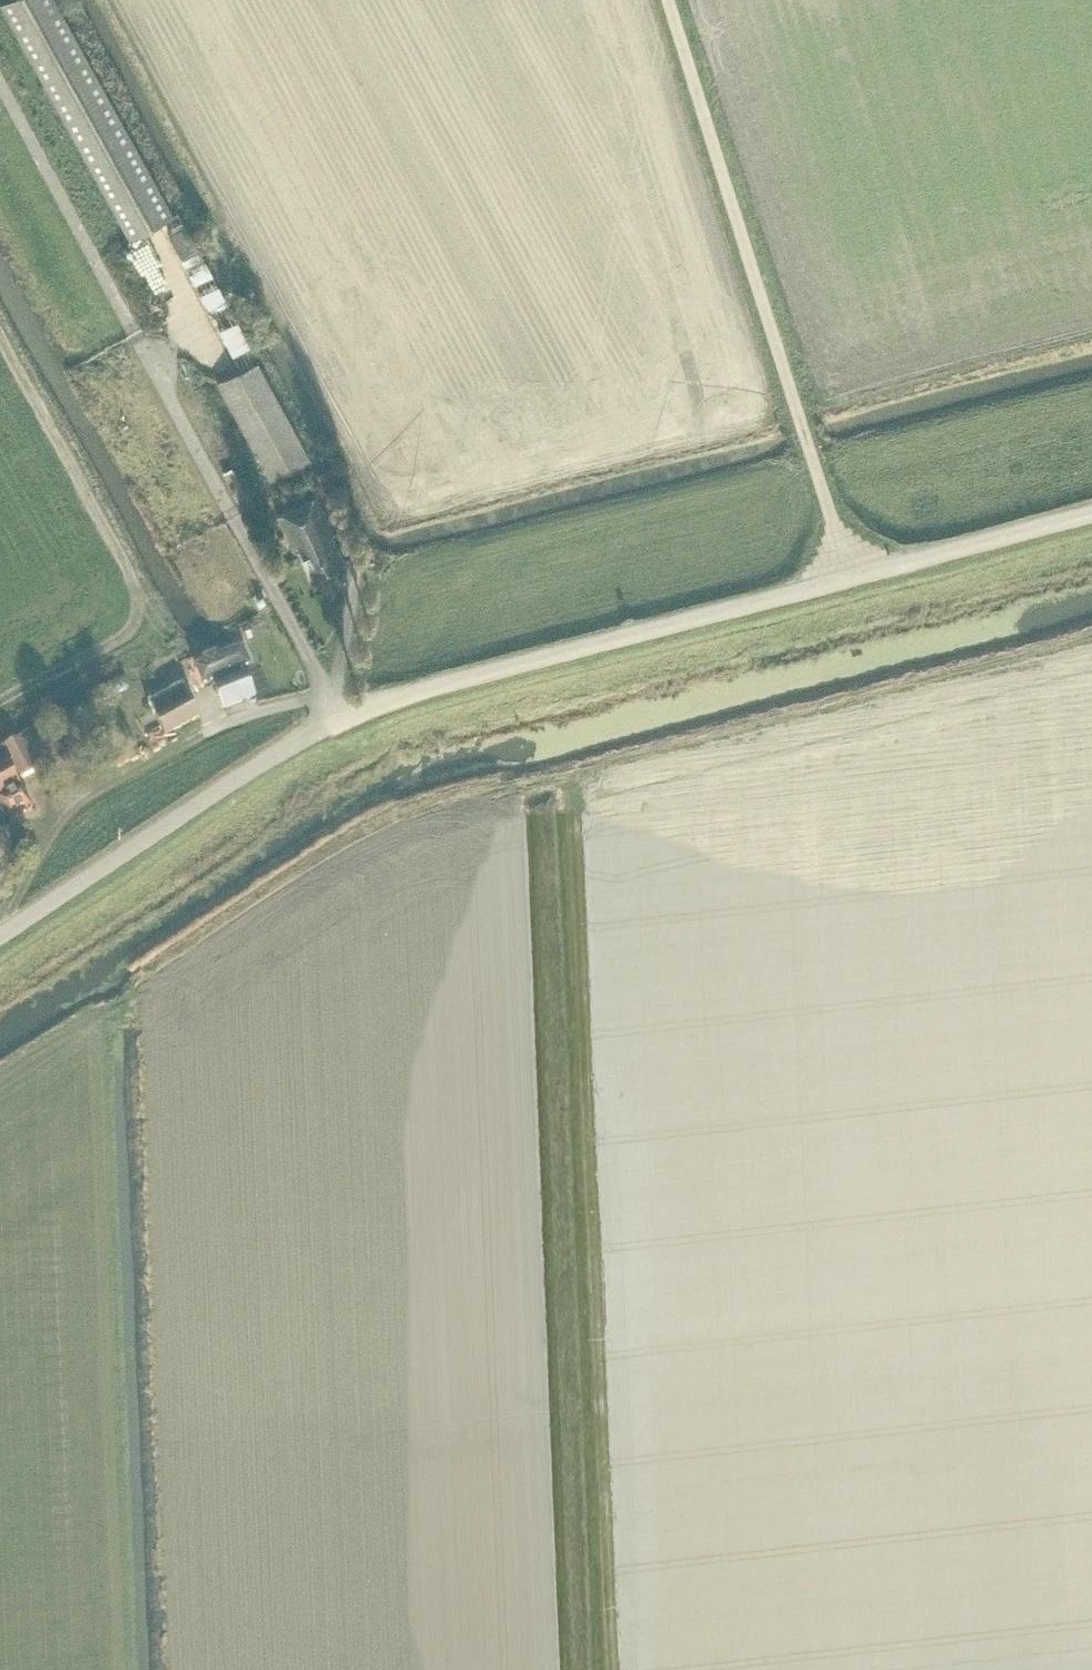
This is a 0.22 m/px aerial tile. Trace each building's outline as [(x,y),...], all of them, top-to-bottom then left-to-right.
[(173,212),(56,0),(3,0),(0,2),(0,3),(129,236),(173,212)] [(309,457),(275,394),(256,359),(217,380),(269,479),(309,457)] [(298,548),(312,575),(344,558),(330,531),(333,530),(314,493),(276,513),(295,550),(298,548)] [(202,661),(204,665),(193,670),(202,690),(242,673),(252,669),(244,648),(232,653),(218,659),(216,655),(202,661)] [(226,686),(237,712),(266,699),(255,674),(226,686)] [(149,702),(147,703),(165,736),(198,717),(181,685),(169,691),(163,680),(143,690),(149,702)] [(9,761),(20,781),(37,771),(31,761),(45,753),(34,735),(21,743),(19,739),(4,747),(3,746),(0,747),(0,805),(9,821),(31,808),(19,786),(6,763),(9,761)] [(5,825),(0,828),(0,838),(3,842),(12,837),(5,825)]
